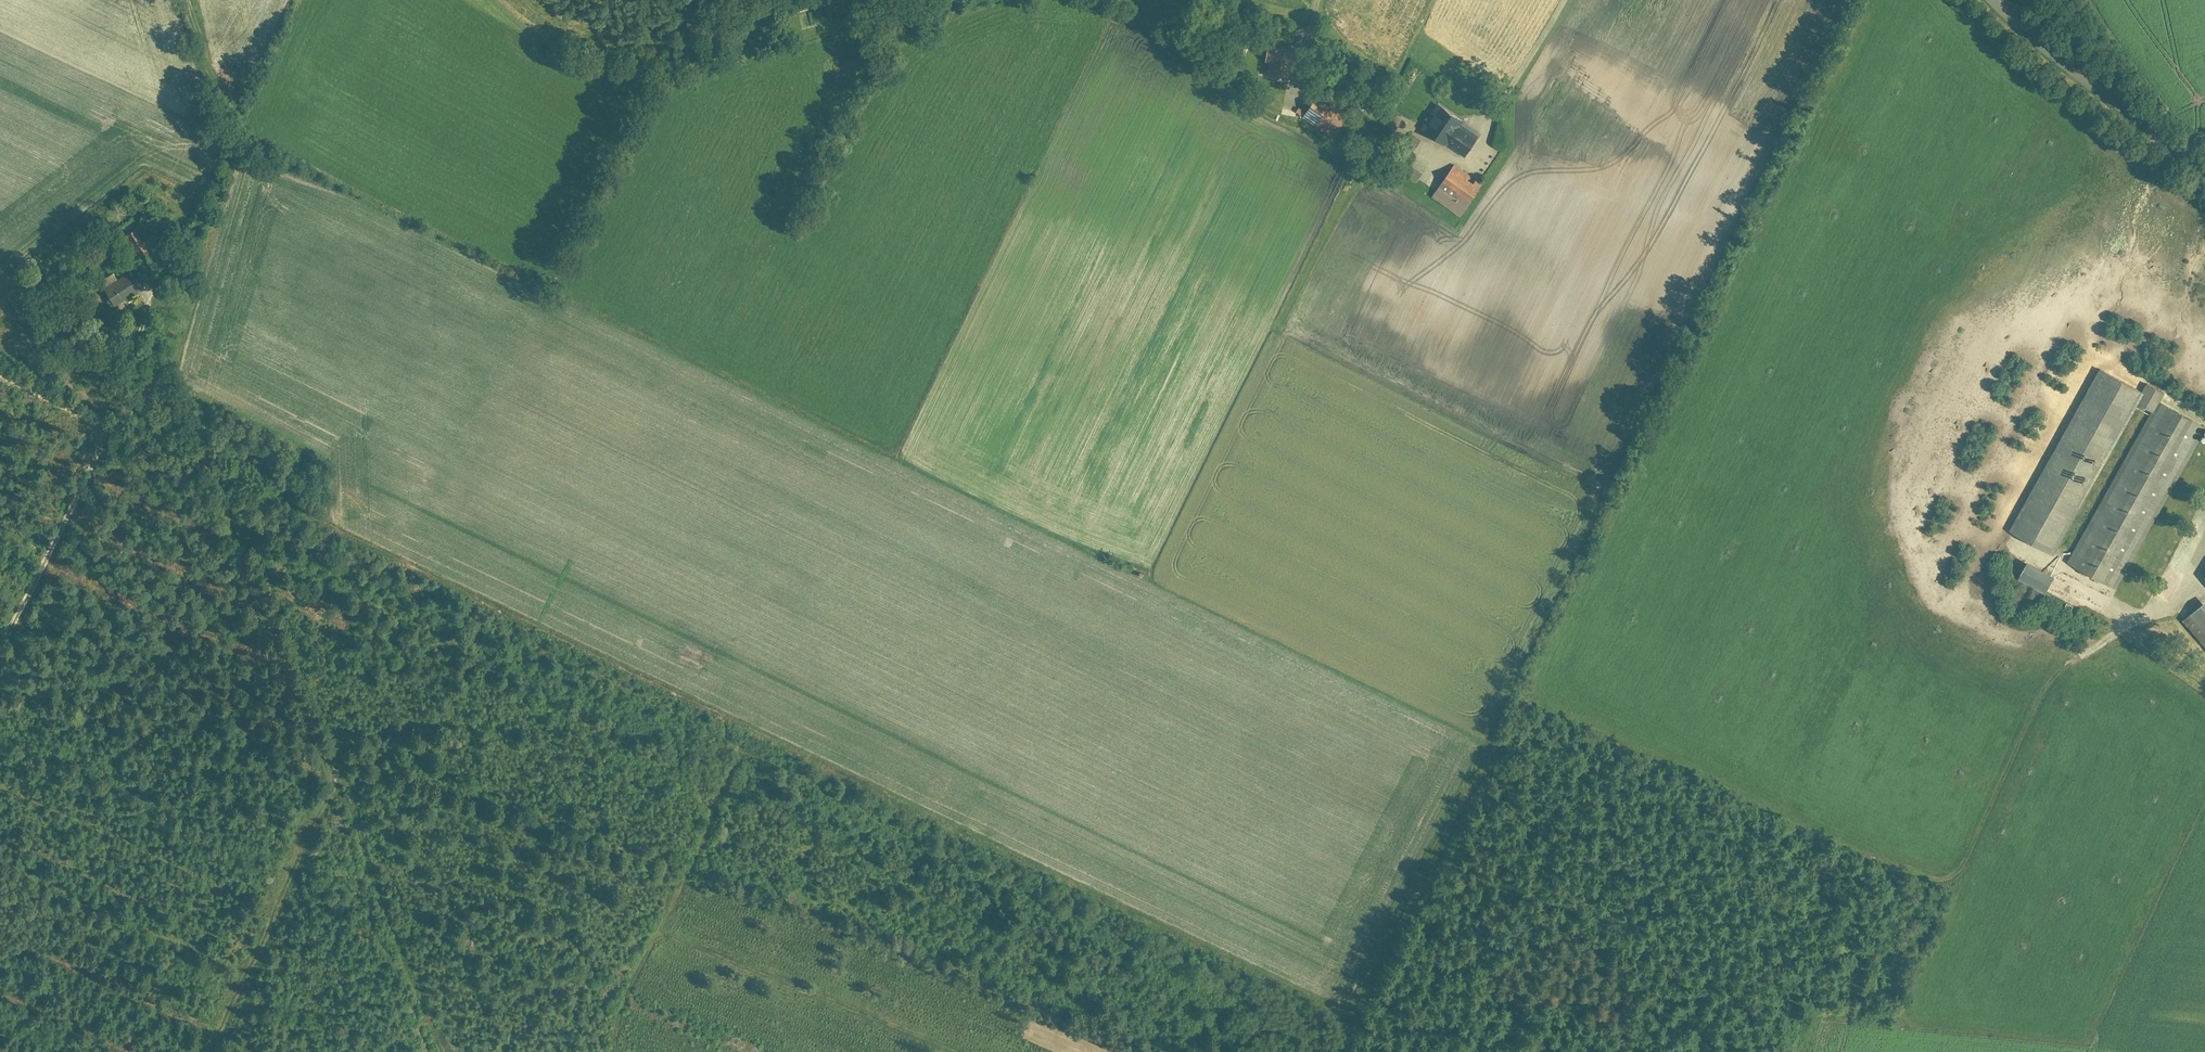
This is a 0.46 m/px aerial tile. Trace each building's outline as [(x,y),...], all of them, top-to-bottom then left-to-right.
[(1272,43),(1268,71),(1301,76),(1305,48),(1272,43)] [(1321,98),(1308,120),(1336,136),(1349,114),(1321,98)] [(1450,106),(1429,133),(1467,162),(1488,134),(1450,106)] [(1413,159),(1403,176),(1417,185),(1427,168),(1413,159)] [(1452,173),(1434,197),(1463,218),(1481,194),(1452,173)] [(135,218),(120,227),(145,266),(159,256),(135,218)] [(106,290),(115,305),(142,288),(133,272),(106,290)] [(2010,534),(2053,556),(2138,392),(2095,370),(2010,534)] [(2122,593),(2204,438),(2204,432),(2153,405),(2068,564),(2122,593)]
